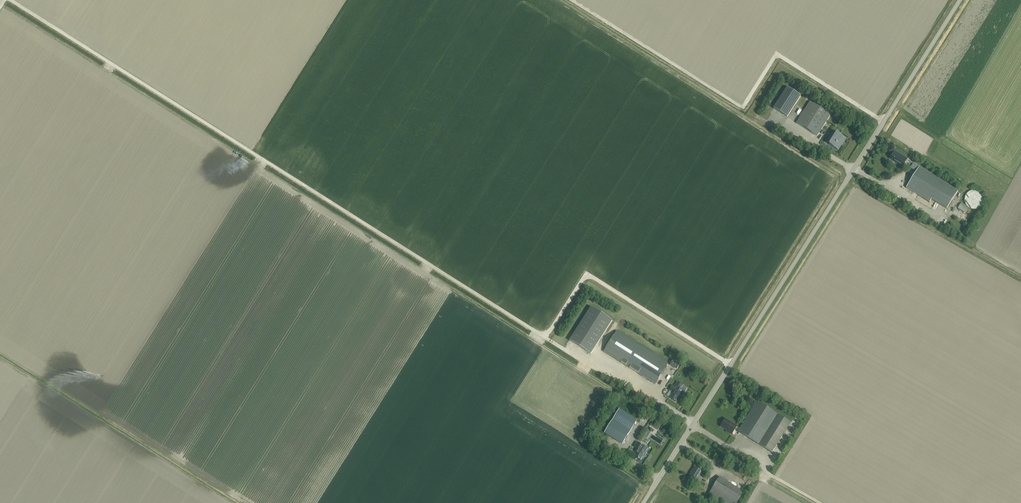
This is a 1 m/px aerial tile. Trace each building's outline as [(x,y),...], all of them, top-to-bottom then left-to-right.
[(787,117),(801,95),(787,87),(773,109),(787,117)] [(817,136),(830,115),(810,101),(796,123),(817,136)] [(755,113),(753,116),(762,122),(764,119),(755,113)] [(829,144),(834,148),(835,147),(834,147),(835,145),(839,148),(838,150),(838,149),(838,150),(845,139),(833,131),(831,133),(832,133),(830,136),(827,139),(828,139),(831,141),(829,144)] [(903,166),(907,159),(894,151),(890,158),(903,166)] [(947,209),(958,191),(919,167),(906,188),(929,202),(931,199),(947,209)] [(965,199),(965,200),(965,201),(965,202),(966,204),(966,205),(967,206),(968,207),(969,208),(971,209),(972,209),(973,209),(974,209),(975,209),(976,209),(977,209),(979,208),(980,207),(981,207),(981,206),(982,205),(982,204),(983,204),(983,203),(983,202),(983,201),(984,200),(984,199),(983,198),(983,197),(983,196),(982,195),(982,194),(981,193),(980,193),(980,192),(979,192),(978,191),(977,191),(976,190),(975,190),(974,190),(973,190),(972,191),(971,191),(970,191),(969,192),(968,193),(967,193),(967,194),(966,195),(966,196),(965,197),(965,198),(965,199)] [(963,210),(965,204),(956,201),(954,206),(963,210)] [(569,341),(591,355),(612,321),(591,307),(569,341)] [(668,364),(617,331),(604,351),(655,384),(668,364)] [(680,363),(673,359),(670,364),(677,368),(680,363)] [(681,396),(684,391),(680,389),(683,385),(677,382),(674,387),(672,386),(670,390),(673,392),(669,398),(676,402),(681,396)] [(777,415),(757,402),(740,429),(738,431),(759,444),(777,415)] [(620,409),(613,419),(630,431),(637,420),(620,409)] [(771,452),(790,423),(777,414),(777,415),(759,444),(771,452)] [(622,444),(630,431),(613,419),(605,432),(622,444)] [(738,431),(740,429),(736,427),(737,426),(725,419),(720,426),(726,430),(726,431),(731,434),(734,428),(738,431)] [(641,460),(648,449),(640,444),(637,448),(638,449),(634,456),(638,458),(638,459),(639,459),(641,460)] [(695,482),(701,472),(695,467),(688,478),(695,482)] [(743,492),(719,477),(708,494),(723,502),(736,502),(743,492)]
